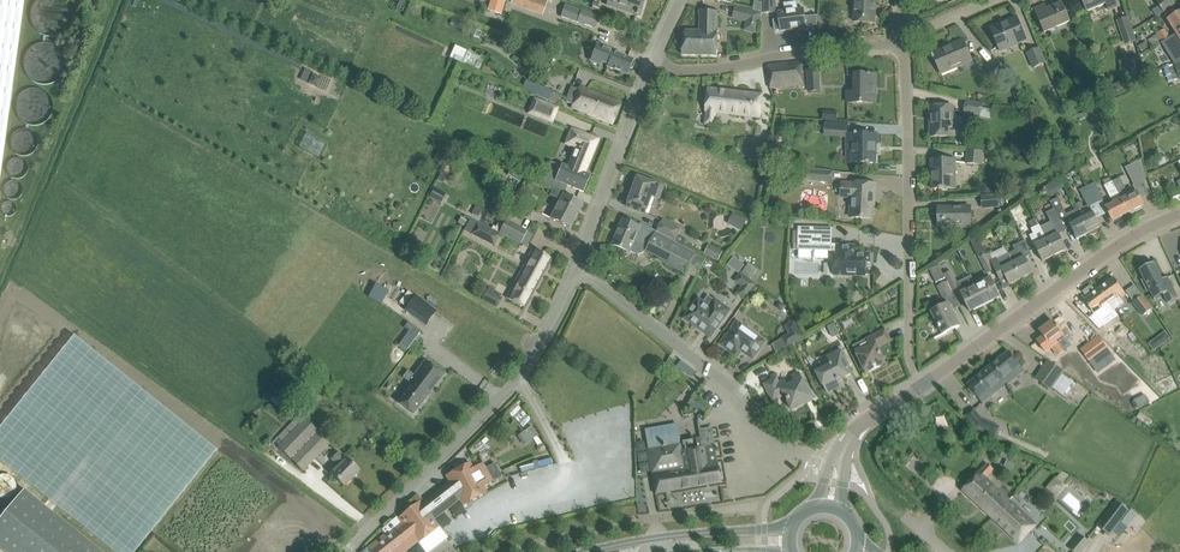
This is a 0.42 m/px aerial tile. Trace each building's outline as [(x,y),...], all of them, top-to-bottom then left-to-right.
[(24,0),(0,0),(0,179),(24,0)] [(501,14),(505,1),(501,0),(491,0),(487,10),(501,14)] [(547,1),(548,0),(512,0),(511,3),(543,14),(547,1)] [(607,5),(626,11),(638,15),(642,0),(609,0),(607,5)] [(764,13),(774,14),(775,0),(764,0),(764,13)] [(874,23),(876,0),(855,0),(855,10),(854,22),(874,23)] [(1084,4),(1087,11),(1106,3),(1109,10),(1117,7),(1114,0),(1082,0),(1084,4)] [(1157,17),(1178,3),(1177,0),(1156,0),(1159,6),(1152,10),(1157,17)] [(778,12),(778,17),(775,17),(773,21),(774,30),(776,31),(780,30),(780,31),(807,28),(806,27),(818,25),(818,15),(805,16),(804,9),(798,9),(797,2),(784,3),(785,11),(778,12)] [(1039,20),(1044,32),(1070,21),(1067,13),(1062,2),(1047,9),(1045,5),(1034,9),(1039,20)] [(560,16),(574,21),(577,9),(564,5),(560,16)] [(745,21),(759,25),(762,12),(748,9),(745,21)] [(577,22),(595,28),(599,17),(581,11),(577,22)] [(700,11),(699,32),(685,31),(682,55),(717,56),(718,12),(700,11)] [(1176,34),(1179,32),(1179,31),(1179,12),(1167,20),(1176,34)] [(995,39),(1001,52),(1027,40),(1021,28),(1016,17),(990,28),(995,39)] [(1117,21),(1125,44),(1136,41),(1128,17),(1117,21)] [(1157,34),(1162,42),(1170,37),(1164,29),(1157,34)] [(1162,42),(1163,42),(1168,50),(1175,46),(1174,46),(1179,42),(1179,31),(1179,32),(1176,34),(1170,38),(1170,37),(1162,42)] [(935,59),(941,74),(972,61),(963,40),(932,53),(933,56),(931,56),(933,60),(935,59)] [(597,44),(591,60),(600,63),(600,62),(610,66),(610,68),(627,75),(633,60),(612,52),(613,50),(597,44)] [(449,57),(474,69),(474,67),(479,70),(485,57),(480,55),(479,57),(455,45),(449,57)] [(51,61),(54,49),(45,47),(41,61),(37,60),(34,74),(48,77),(51,62),(51,61)] [(1026,54),(1033,70),(1046,64),(1039,48),(1026,54)] [(542,52),(539,59),(546,62),(549,55),(542,52)] [(1173,64),(1179,62),(1179,53),(1170,56),(1173,64)] [(986,68),(998,82),(1008,73),(996,59),(986,68)] [(769,77),(770,88),(803,85),(803,74),(801,62),(768,65),(769,77)] [(807,71),(809,92),(821,91),(819,70),(807,71)] [(847,102),(875,103),(876,75),(870,75),(870,74),(868,74),(868,75),(855,75),(855,93),(847,93),(847,102)] [(522,89),(558,105),(562,96),(526,80),(522,89)] [(1121,81),(1112,86),(1115,92),(1124,88),(1121,81)] [(566,102),(572,104),(571,108),(587,114),(601,120),(612,125),(621,103),(610,99),(579,87),(578,90),(572,88),(566,102)] [(705,125),(714,126),(716,113),(760,118),(761,107),(763,95),(708,88),(705,112),(706,112),(705,125)] [(25,100),(20,113),(43,120),(51,95),(33,89),(29,102),(25,100)] [(533,100),(529,114),(551,122),(556,108),(533,100)] [(964,114),(980,118),(983,105),(966,101),(964,114)] [(931,106),(931,137),(952,137),(963,137),(963,126),(952,127),(952,106),(931,106)] [(1091,115),(1088,110),(1077,115),(1079,120),(1091,115)] [(824,131),(847,132),(847,122),(825,120),(824,131)] [(584,173),(597,139),(571,129),(571,131),(577,133),(572,146),(576,148),(568,167),(561,164),(555,181),(583,192),(590,176),(584,173)] [(776,141),(783,142),(784,132),(777,131),(776,141)] [(846,137),(846,163),(851,163),(866,163),(866,164),(869,164),(869,163),(875,163),(875,134),(857,134),(857,133),(855,133),(855,134),(849,134),(847,134),(846,134),(846,137)] [(24,135),(19,134),(19,135),(14,134),(13,143),(23,144),(24,135)] [(966,164),(982,166),(984,152),(967,150),(966,164)] [(438,151),(434,160),(442,164),(446,155),(438,151)] [(931,160),(932,189),(956,189),(956,160),(931,160)] [(1125,168),(1133,183),(1146,178),(1141,160),(1125,168)] [(804,179),(832,182),(833,172),(805,169),(804,179)] [(1164,173),(1169,185),(1176,182),(1170,170),(1164,173)] [(627,207),(645,214),(652,197),(659,199),(663,187),(638,178),(627,207)] [(1120,178),(1112,182),(1127,213),(1143,205),(1138,194),(1137,192),(1129,196),(1120,178)] [(1095,182),(1087,186),(1095,203),(1103,199),(1095,182)] [(1127,213),(1112,182),(1104,186),(1113,204),(1106,208),(1112,220),(1127,213)] [(851,197),(850,218),(871,219),(872,200),(874,200),(875,184),(852,183),(852,184),(842,183),(841,197),(851,197)] [(1090,206),(1095,203),(1087,186),(1079,190),(1087,206),(1088,207),(1090,206)] [(434,187),(429,197),(433,199),(441,203),(446,194),(439,190),(434,187)] [(560,200),(550,218),(569,228),(582,203),(563,193),(563,194),(553,189),(550,195),(560,200)] [(981,196),(983,209),(999,207),(998,194),(981,196)] [(1065,230),(1070,228),(1076,239),(1088,234),(1076,210),(1067,214),(1058,198),(1050,202),(1054,209),(1060,222),(1065,230)] [(1076,210),(1088,234),(1090,232),(1091,234),(1092,235),(1099,232),(1099,230),(1098,228),(1100,227),(1092,211),(1091,212),(1088,207),(1087,206),(1084,207),(1081,202),(1074,205),(1076,210)] [(1010,211),(1017,225),(1020,223),(1015,215),(1022,211),(1019,206),(1010,211)] [(475,207),(472,213),(478,216),(481,209),(475,207)] [(938,208),(938,220),(943,220),(943,221),(945,221),(945,228),(970,228),(970,207),(938,208)] [(1054,210),(1046,213),(1051,222),(1053,226),(1060,222),(1054,209),(1054,210)] [(729,213),(725,224),(739,229),(743,218),(729,213)] [(465,230),(494,246),(500,233),(471,218),(465,230)] [(1039,225),(1035,219),(1029,222),(1032,229),(1039,225)] [(500,232),(521,243),(526,246),(532,234),(506,220),(500,232)] [(623,220),(613,244),(630,251),(638,254),(644,252),(645,248),(646,249),(686,269),(694,254),(657,234),(658,233),(652,230),(641,224),(640,227),(623,220)] [(658,231),(675,240),(677,235),(680,230),(663,221),(658,231)] [(1051,222),(1040,227),(1042,232),(1054,256),(1066,249),(1061,239),(1058,233),(1057,234),(1053,226),(1051,222)] [(1042,261),(1054,256),(1039,225),(1032,229),(1031,229),(1039,244),(1034,246),(1042,261)] [(856,253),(856,246),(837,245),(836,253),(831,253),(831,229),(798,227),(798,233),(800,233),(799,245),(825,246),(824,257),(829,258),(829,262),(833,262),(832,275),(865,276),(865,267),(864,267),(864,262),(870,262),(870,254),(856,253)] [(677,235),(675,240),(684,244),(686,239),(677,235)] [(1015,251),(1009,254),(1021,279),(1033,273),(1026,258),(1031,255),(1024,241),(1013,246),(1015,251)] [(704,254),(719,261),(723,252),(709,244),(704,254)] [(533,249),(506,298),(525,308),(552,259),(533,249)] [(987,274),(994,270),(990,261),(986,254),(979,258),(987,274)] [(990,261),(994,270),(999,279),(1005,276),(1009,285),(1021,279),(1009,254),(997,259),(996,258),(990,261)] [(1178,299),(1167,277),(1162,279),(1154,263),(1139,270),(1142,275),(1144,279),(1142,280),(1141,281),(1147,292),(1150,291),(1154,300),(1163,295),(1168,304),(1178,299)] [(939,265),(929,269),(936,283),(945,278),(939,265)] [(944,275),(952,291),(960,287),(951,271),(944,275)] [(756,284),(741,274),(736,281),(743,287),(738,294),(745,299),(756,284)] [(991,278),(975,286),(985,305),(1000,297),(991,278)] [(1114,278),(1099,289),(1109,304),(1113,309),(1115,311),(1124,303),(1121,298),(1126,295),(1114,278)] [(938,286),(944,299),(952,295),(946,282),(938,286)] [(985,305),(975,286),(961,293),(970,312),(985,305)] [(894,289),(889,292),(893,298),(898,295),(894,289)] [(1109,304),(1099,289),(1083,300),(1095,317),(1103,311),(1105,315),(1113,309),(1109,304)] [(415,295),(404,309),(425,325),(436,311),(415,295)] [(1132,303),(1142,316),(1152,309),(1143,295),(1132,303)] [(686,318),(710,336),(729,310),(715,301),(708,296),(703,303),(699,300),(686,318)] [(932,312),(943,334),(959,326),(948,304),(932,312)] [(1094,328),(1102,338),(1117,327),(1108,316),(1094,328)] [(781,338),(787,347),(803,338),(794,321),(784,326),(789,334),(781,338)] [(1060,346),(1067,341),(1053,322),(1040,332),(1044,337),(1038,342),(1045,352),(1052,348),(1061,361),(1071,353),(1067,348),(1063,351),(1060,346)] [(722,344),(737,355),(741,350),(753,358),(764,342),(737,323),(722,344)] [(399,344),(407,350),(420,332),(412,326),(399,344)] [(866,339),(869,345),(855,352),(861,362),(866,373),(882,365),(877,357),(882,355),(878,347),(891,341),(885,330),(874,335),(866,339)] [(1081,350),(1093,367),(1111,354),(1098,337),(1081,350)] [(831,365),(816,373),(827,393),(841,386),(839,380),(853,373),(847,362),(841,350),(827,357),(831,365)] [(1009,351),(992,365),(999,373),(998,374),(1002,380),(1001,381),(1006,386),(1025,371),(1009,351)] [(1065,369),(1069,374),(1084,363),(1080,358),(1065,369)] [(413,374),(416,377),(397,401),(413,413),(443,374),(424,360),(413,374)] [(1036,379),(1050,389),(1063,372),(1048,362),(1036,379)] [(999,373),(992,365),(967,385),(970,389),(968,390),(974,397),(976,395),(982,403),(998,391),(999,392),(1006,386),(1001,381),(1002,380),(998,374),(999,373)] [(794,382),(788,385),(784,379),(778,382),(776,378),(764,384),(773,401),(784,395),(788,402),(792,399),(796,408),(813,400),(799,372),(791,377),(794,382)] [(1135,401),(1138,408),(1149,403),(1146,396),(1135,401)] [(703,407),(691,399),(687,405),(700,413),(703,407)] [(523,425),(530,418),(515,405),(508,412),(523,425)] [(274,442),(303,471),(330,443),(302,416),(300,418),(298,416),(274,442)] [(1000,427),(982,420),(981,418),(972,425),(975,429),(995,437),(1000,427)] [(698,422),(701,437),(695,438),(692,438),(692,440),(680,443),(677,424),(645,431),(648,448),(647,448),(655,493),(720,482),(717,461),(716,461),(711,427),(700,429),(699,422),(698,422)] [(517,435),(524,445),(539,434),(532,425),(517,435)] [(332,474),(335,478),(344,486),(359,471),(346,459),(339,452),(332,459),(340,466),(332,474)] [(418,542),(417,542),(425,551),(429,551),(447,537),(434,520),(459,500),(462,506),(487,492),(481,482),(490,477),(491,479),(491,478),(483,463),(473,468),(470,463),(446,476),(449,481),(421,503),(420,502),(398,519),(397,517),(389,522),(394,528),(391,529),(388,525),(382,529),(385,534),(368,548),(371,551),(392,551),(413,535),(418,542)] [(970,482),(962,491),(993,519),(1009,501),(1003,495),(988,481),(991,478),(988,476),(994,469),(987,464),(979,473),(970,482)] [(1056,494),(1056,486),(1060,487),(1061,480),(1049,480),(1048,493),(1056,494)] [(1074,482),(1060,497),(1079,515),(1093,500),(1074,482)] [(0,519),(0,548),(5,551),(101,551),(24,490),(0,519)] [(1117,500),(1097,526),(1109,535),(1129,509),(1117,500)] [(1035,525),(1009,501),(993,519),(1019,543),(1035,525)] [(457,505),(451,509),(455,514),(461,510),(457,505)] [(1131,509),(1123,519),(1129,523),(1136,513),(1131,509)] [(1073,551),(1082,551),(1090,542),(1080,534),(1069,548),(1073,551)]
